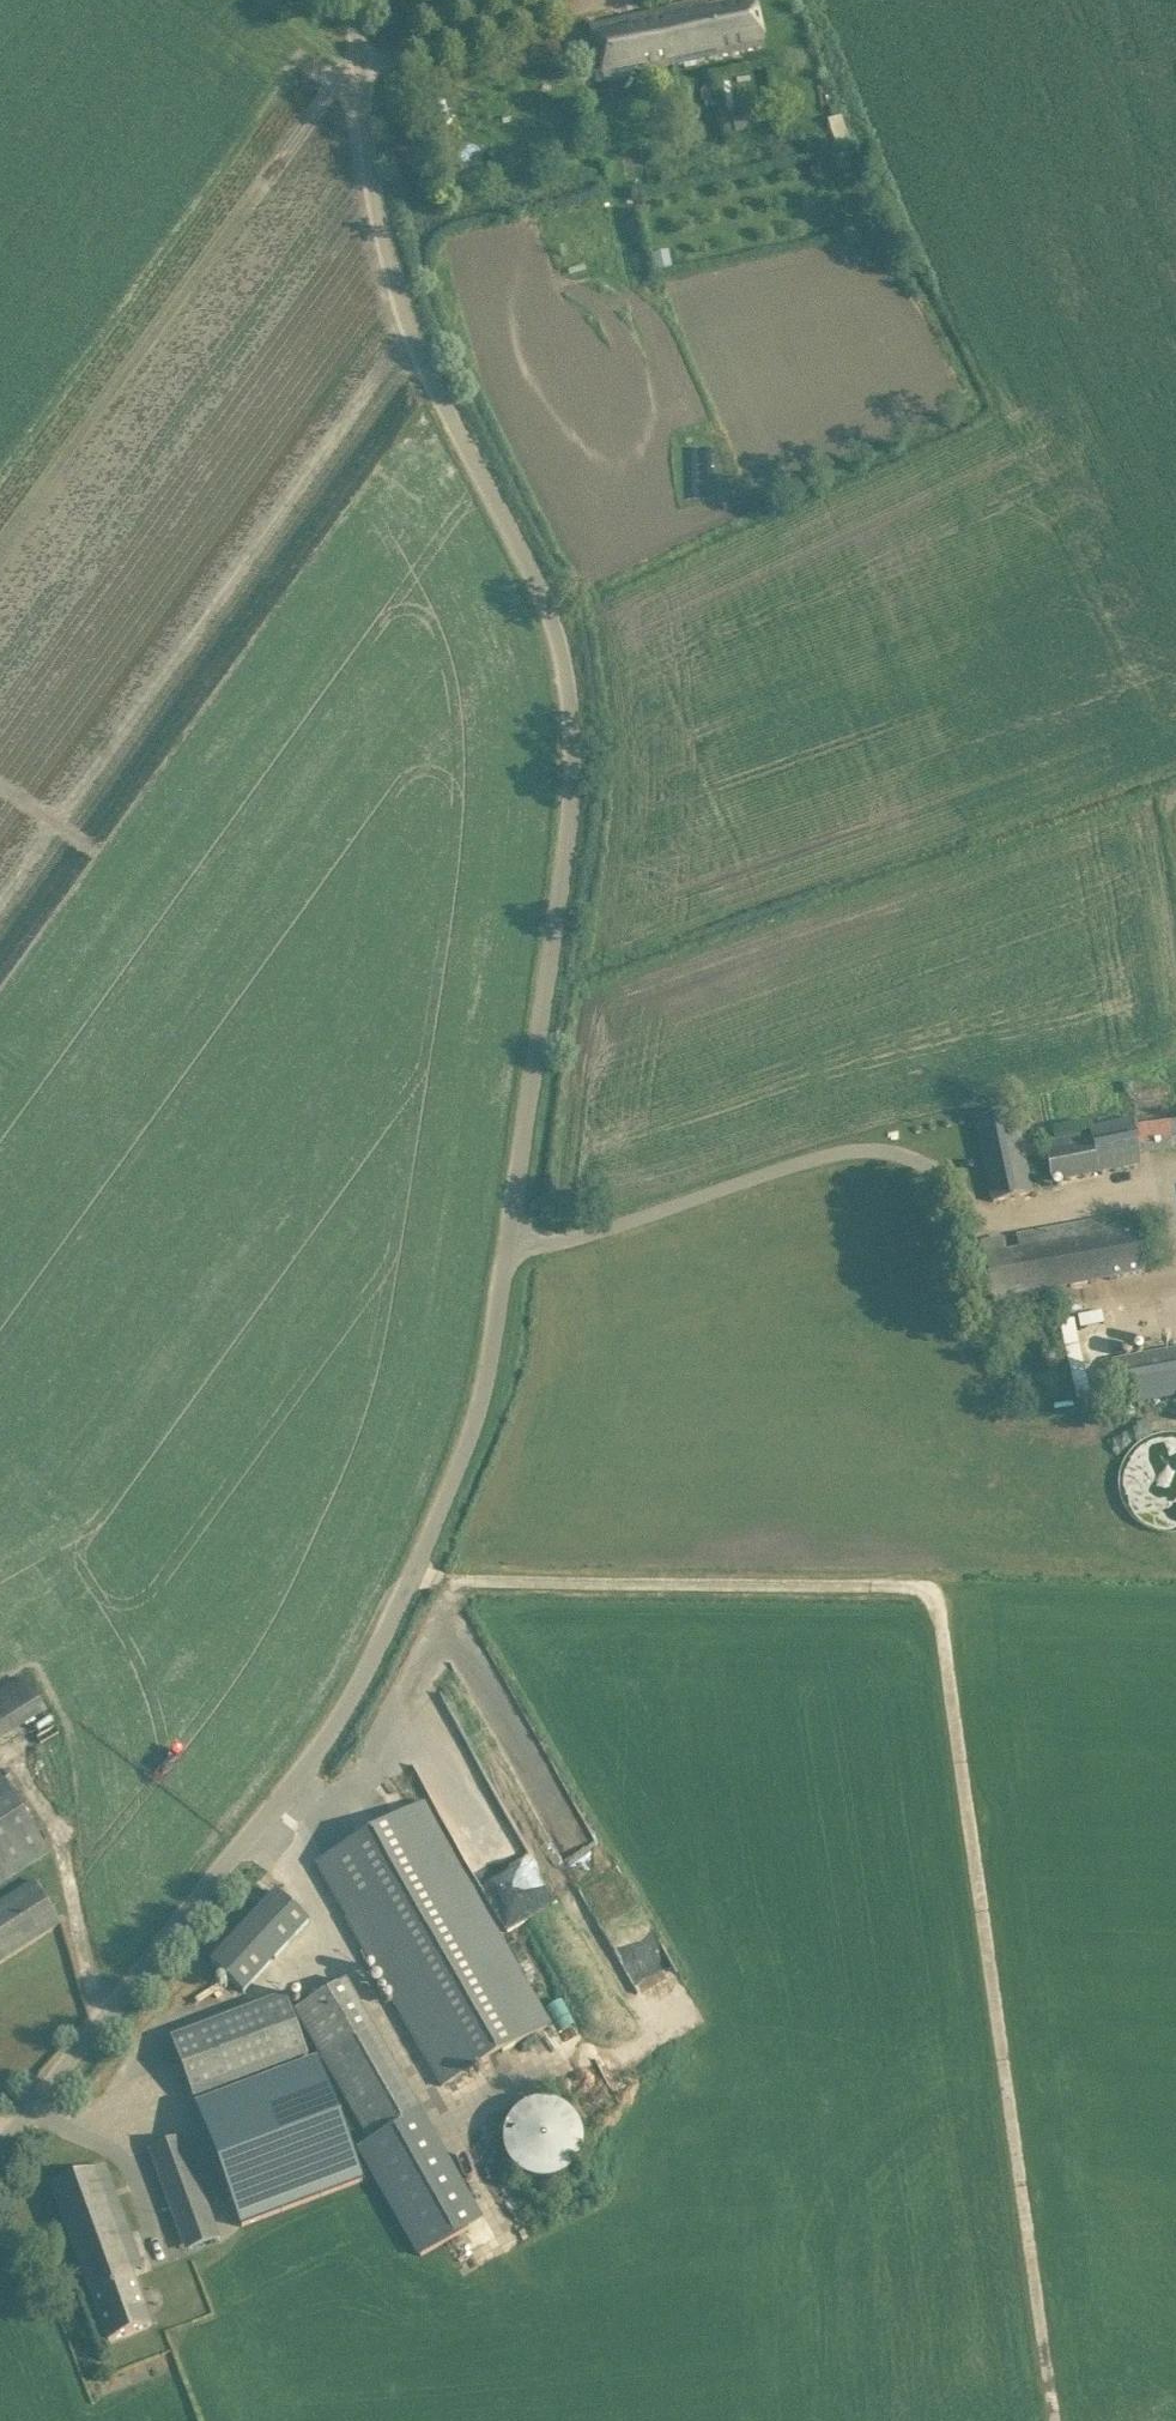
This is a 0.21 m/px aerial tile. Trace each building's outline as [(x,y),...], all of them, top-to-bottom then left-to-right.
[(614,23),(591,29),(604,81),(765,49),(755,1),(708,7),(707,0),(706,0),(614,23)] [(841,118),(828,123),(835,145),(848,141),(841,118)] [(559,165),(571,163),(567,139),(555,141),(559,165)] [(668,258),(652,260),(655,277),(671,274),(668,258)] [(1015,1112),(999,1115),(976,1120),(993,1203),(1032,1195),(1015,1112)] [(1175,1149),(1175,1122),(1136,1128),(1135,1120),(1090,1129),(1091,1135),(1044,1144),(1051,1182),(1141,1164),(1140,1154),(1175,1149)] [(1006,1255),(1003,1240),(982,1244),(993,1302),(1144,1275),(1133,1216),(1016,1237),(1019,1253),(1006,1255)] [(1137,1358),(1113,1362),(1121,1406),(1175,1395),(1175,1351),(1137,1358)] [(1175,1513),(1175,1435),(1121,1454),(1133,1488),(1128,1490),(1141,1526),(1175,1513)] [(0,1693),(0,1743),(47,1715),(23,1678),(0,1693)] [(50,1852),(0,1773),(0,1884),(50,1852)] [(317,1862),(329,1883),(443,2086),(548,2027),(422,1803),(317,1862)] [(14,1895),(0,1904),(0,1961),(61,1923),(35,1882),(14,1895)] [(211,1963),(229,1980),(244,1993),(309,1922),(276,1892),(211,1963)] [(423,2114),(347,1981),(295,2011),(369,2142),(370,2144),(422,2115),(423,2114)] [(286,1997),(172,2040),(194,2099),(308,2056),(286,1997)] [(315,2061),(197,2106),(242,2227),(362,2182),(315,2061)] [(503,2138),(503,2141),(503,2144),(503,2148),(504,2151),(505,2155),(507,2158),(508,2161),(510,2164),(512,2167),(515,2169),(517,2172),(520,2174),(523,2176),(526,2177),(529,2179),(532,2180),(536,2180),(539,2181),(543,2181),(550,2180),(553,2180),(556,2179),(559,2177),(563,2176),(566,2174),(568,2172),(571,2170),(573,2167),(575,2164),(577,2161),(579,2158),(580,2155),(581,2152),(582,2148),(583,2145),(583,2141),(583,2138),(582,2134),(582,2131),(581,2128),(579,2124),(578,2121),(576,2118),(574,2116),(571,2113),(569,2111),(566,2108),(563,2107),(560,2105),(557,2104),(553,2102),(550,2102),(547,2101),(543,2101),(540,2101),(536,2102),(533,2102),(529,2103),(526,2105),(523,2106),(520,2108),(517,2110),(515,2113),(512,2115),(510,2118),(508,2121),(507,2124),(505,2127),(504,2131),(504,2134),(503,2138)] [(482,2222),(422,2115),(370,2144),(369,2142),(360,2148),(421,2257),(482,2222)] [(183,2136),(148,2149),(180,2232),(212,2220),(183,2136)] [(51,2186),(90,2290),(109,2342),(152,2326),(133,2273),(143,2269),(105,2166),(51,2186)]
